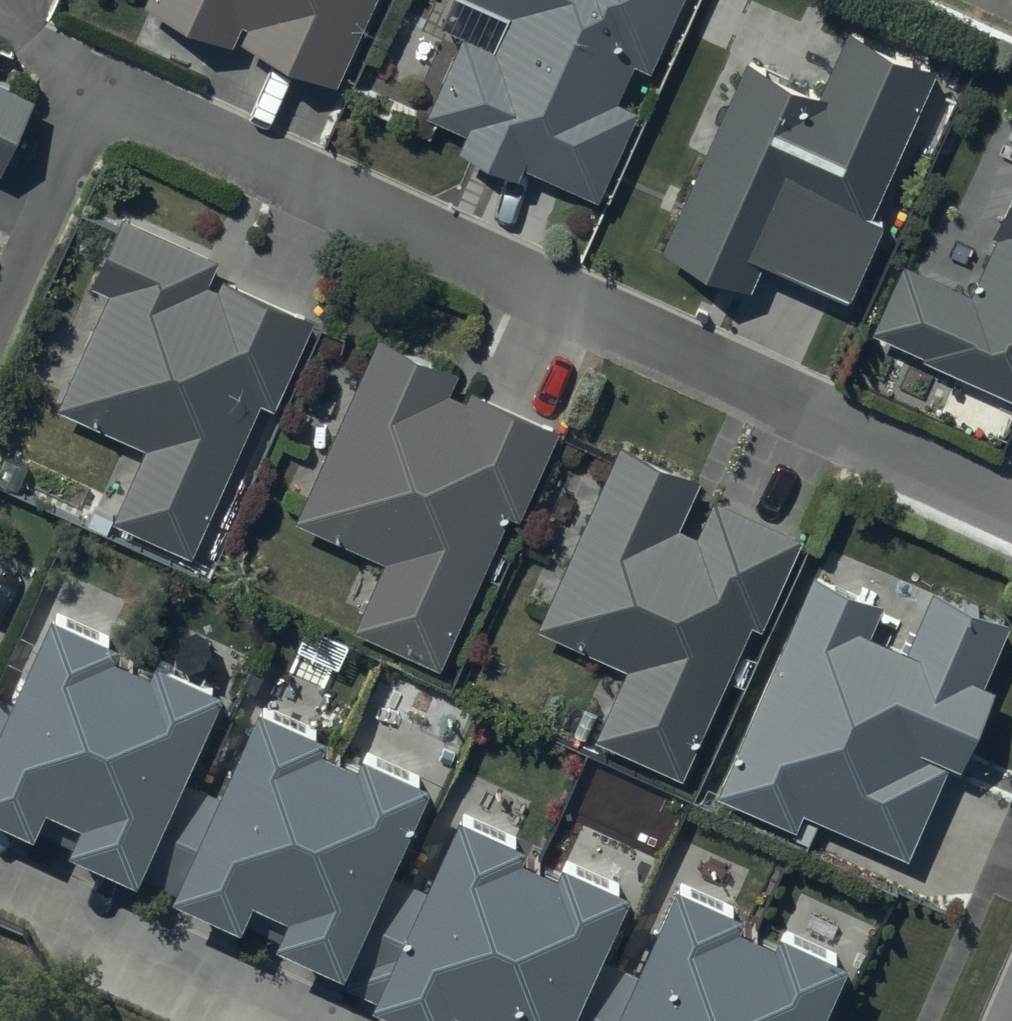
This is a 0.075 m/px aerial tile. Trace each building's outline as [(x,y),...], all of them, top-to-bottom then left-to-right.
[(232,29),(241,9),(253,14),(245,33),(341,74),(372,0),(165,0),(232,29)] [(432,105),(599,184),(641,96),(618,86),(638,45),(646,49),(670,0),(482,0),(432,105)] [(749,49),(661,239),(746,278),(763,241),(847,280),(878,212),(865,206),(934,56),(854,20),(824,84),(749,49)] [(30,84),(0,70),(0,152),(30,84)] [(906,256),(877,322),(1011,382),(1011,203),(975,286),(906,256)] [(119,508),(190,540),(260,384),(274,390),(312,305),(229,267),(224,277),(209,271),(219,248),(124,206),(93,274),(109,282),(58,395),(151,437),(119,508)] [(351,618),(441,658),(551,417),(476,383),(471,393),(448,383),(458,360),(379,324),(294,510),(382,550),(351,618)] [(697,469),(619,434),(536,616),(628,658),(596,729),(682,767),(752,613),(761,617),(802,527),(716,488),(699,526),(676,515),(697,469)] [(719,783),(798,818),(806,801),(907,846),(1011,614),(1011,609),(936,575),(909,636),(869,618),(879,594),(816,566),(719,783)] [(137,638),(115,628),(120,617),(55,589),(10,690),(0,686),(0,799),(54,823),(137,638)] [(161,869),(203,775),(181,765),(226,663),(160,634),(154,646),(137,638),(54,823),(161,869)] [(256,914),(342,730),(325,723),(330,711),(261,679),(215,780),(203,775),(161,869),(256,914)] [(358,961),(401,869),(385,861),(433,758),(367,728),(362,739),(342,730),(256,914),(358,961)] [(542,839),(526,832),(532,819),(466,788),(424,878),(401,869),(358,961),(352,976),(458,1020),(461,1020),(542,839)] [(617,953),(597,944),(631,868),(567,840),(563,848),(542,839),(461,1020),(586,1020),(617,953)] [(679,857),(633,960),(617,953),(586,1020),(710,1020),(759,908),(743,901),(749,888),(679,857)] [(777,916),(759,908),(710,1020),(814,1020),(853,933),(783,902),(777,916)]
